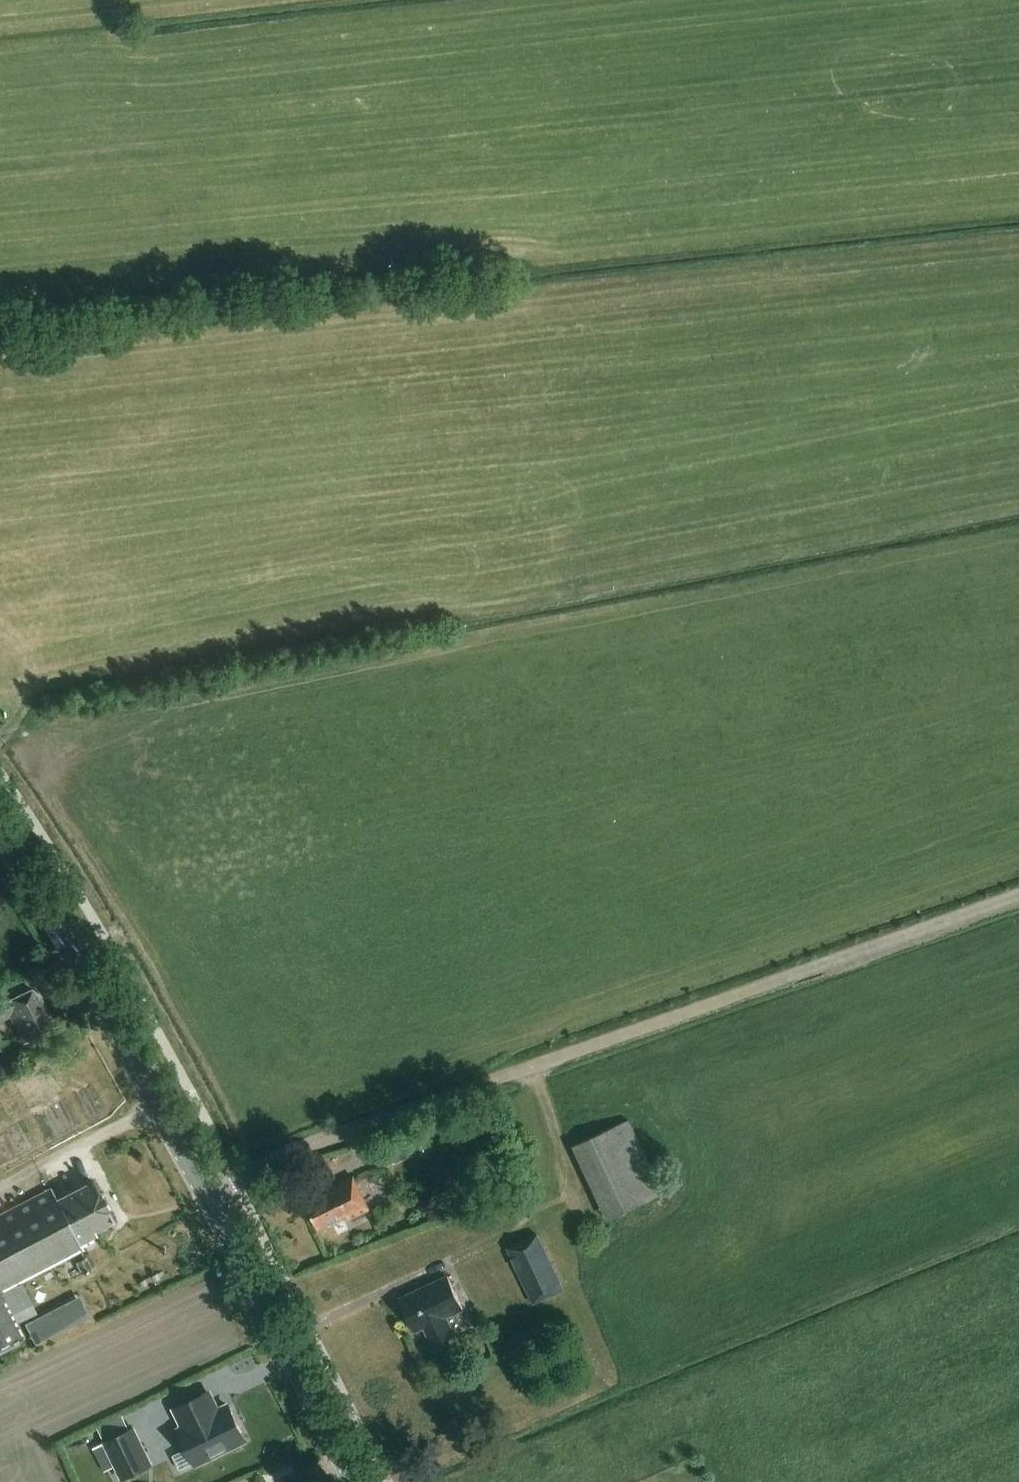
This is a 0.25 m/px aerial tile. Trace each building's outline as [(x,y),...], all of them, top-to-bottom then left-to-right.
[(54,1029),(34,988),(3,1003),(1,1000),(0,1000),(0,1021),(10,1016),(23,1043),(54,1029)] [(574,1144),(609,1218),(665,1192),(630,1118),(574,1144)] [(348,1219),(369,1208),(353,1176),(305,1200),(320,1227),(345,1213),(348,1219)] [(80,1252),(76,1244),(92,1235),(89,1230),(109,1219),(89,1180),(51,1200),(46,1191),(0,1214),(0,1293),(80,1252)] [(507,1246),(534,1303),(566,1288),(539,1231),(507,1246)] [(87,1255),(77,1260),(85,1274),(93,1269),(87,1255)] [(448,1316),(465,1308),(451,1276),(402,1299),(416,1331),(427,1326),(435,1344),(456,1334),(448,1316)] [(39,1304),(34,1290),(18,1296),(15,1287),(11,1289),(19,1312),(39,1304)] [(22,1337),(0,1294),(0,1349),(22,1337)] [(36,1339),(83,1314),(75,1298),(27,1323),(36,1339)] [(173,1455),(180,1469),(194,1462),(194,1464),(245,1439),(229,1406),(217,1412),(207,1392),(175,1408),(185,1428),(178,1431),(187,1449),(173,1455)] [(133,1428),(94,1447),(105,1471),(116,1466),(122,1478),(150,1464),(133,1428)]
